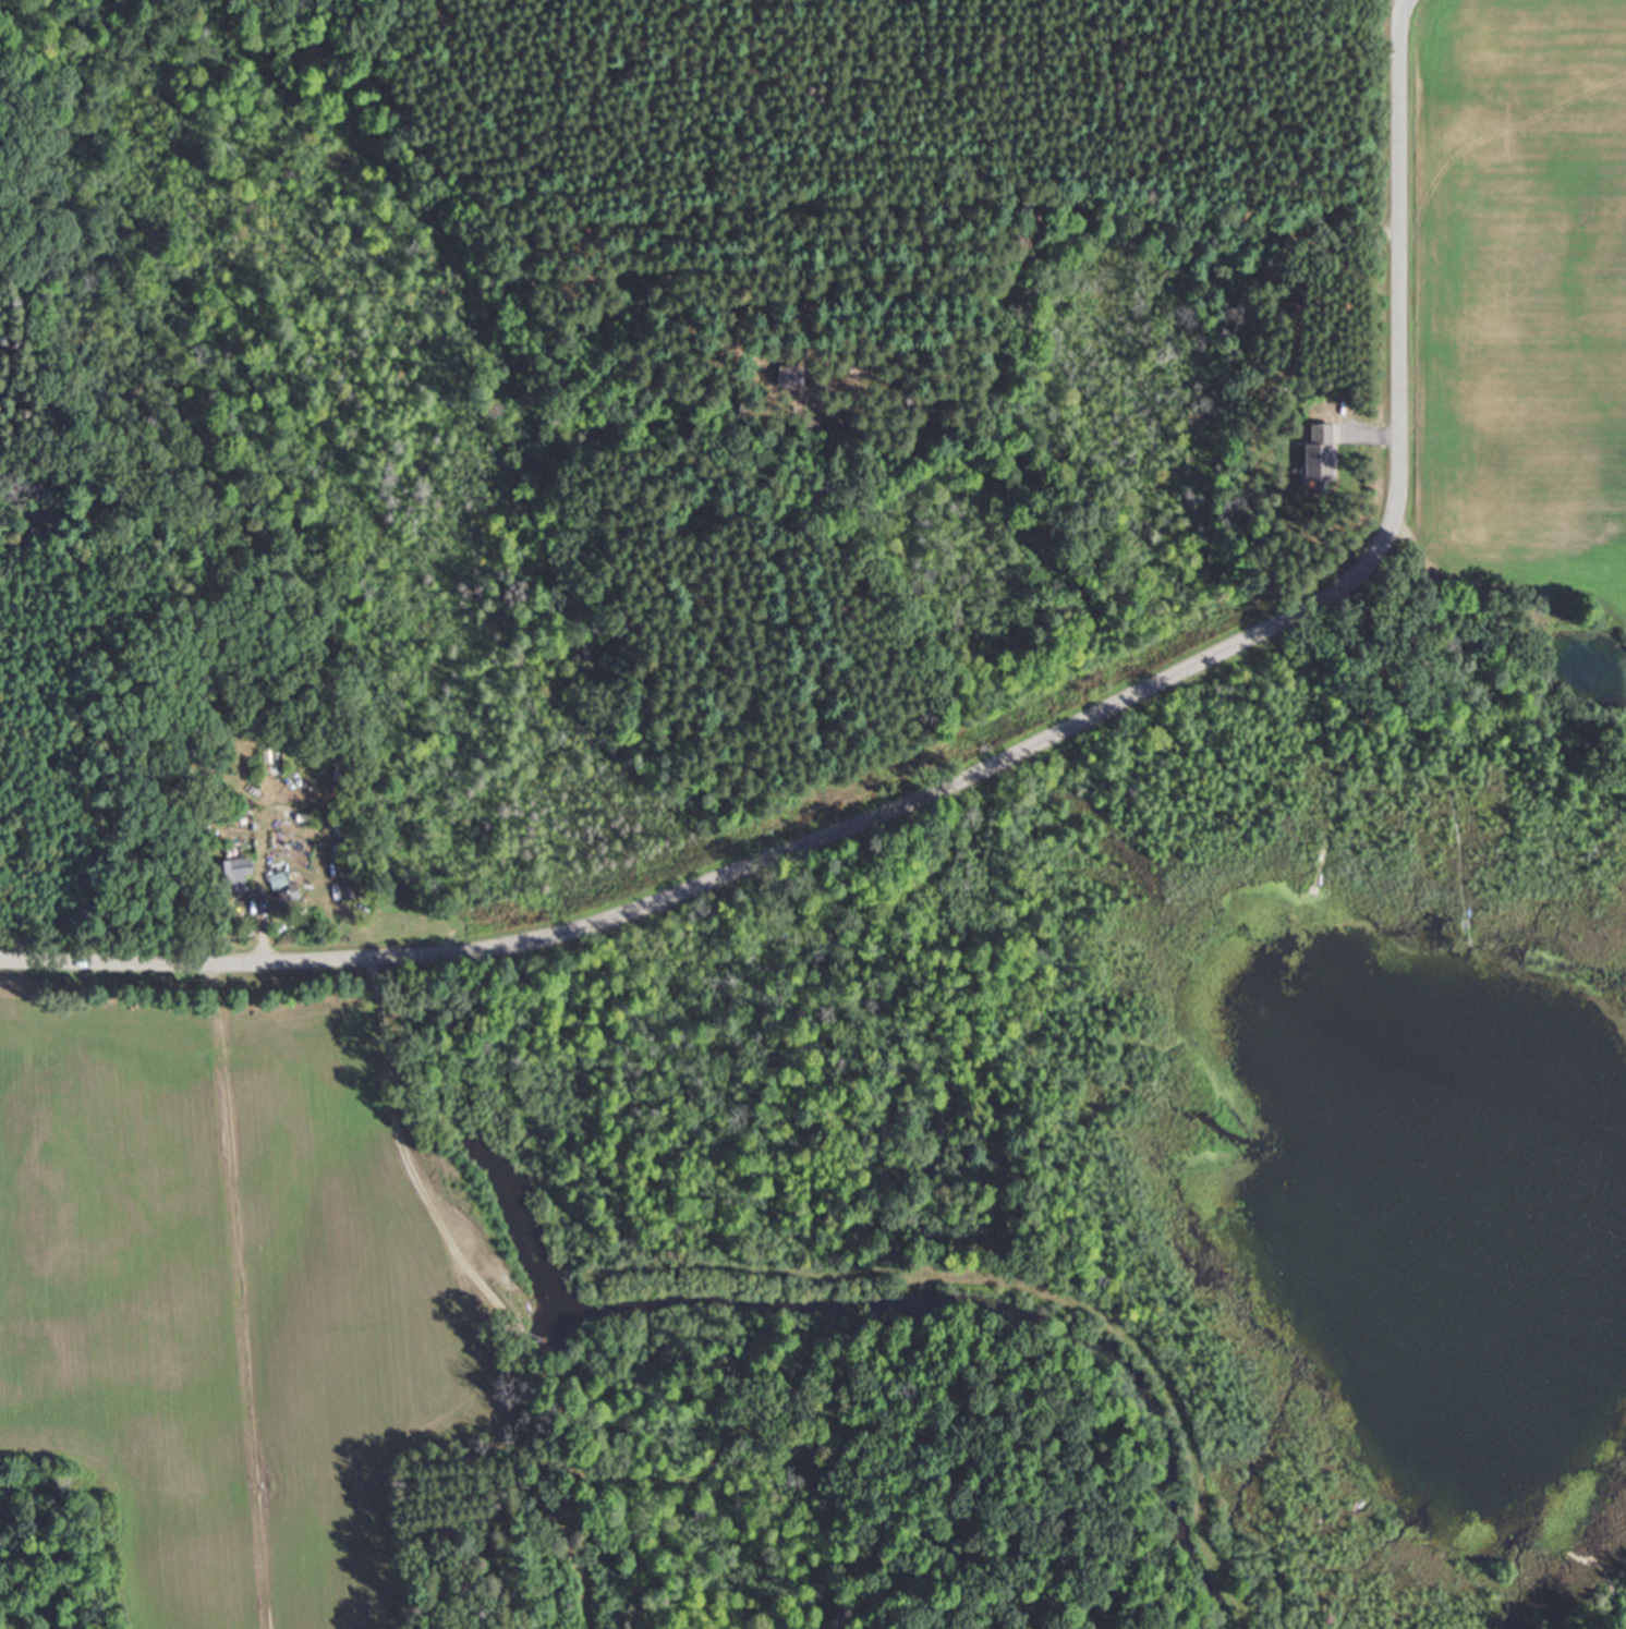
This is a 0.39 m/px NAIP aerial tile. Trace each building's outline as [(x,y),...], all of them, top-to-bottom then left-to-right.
[(765,365),(765,387),(799,388),(799,366),(765,365)] [(1308,423),(1309,488),(1327,488),(1327,479),(1335,479),(1335,422),(1308,423)] [(244,864),(228,870),(234,888),(251,882),(244,864)]
